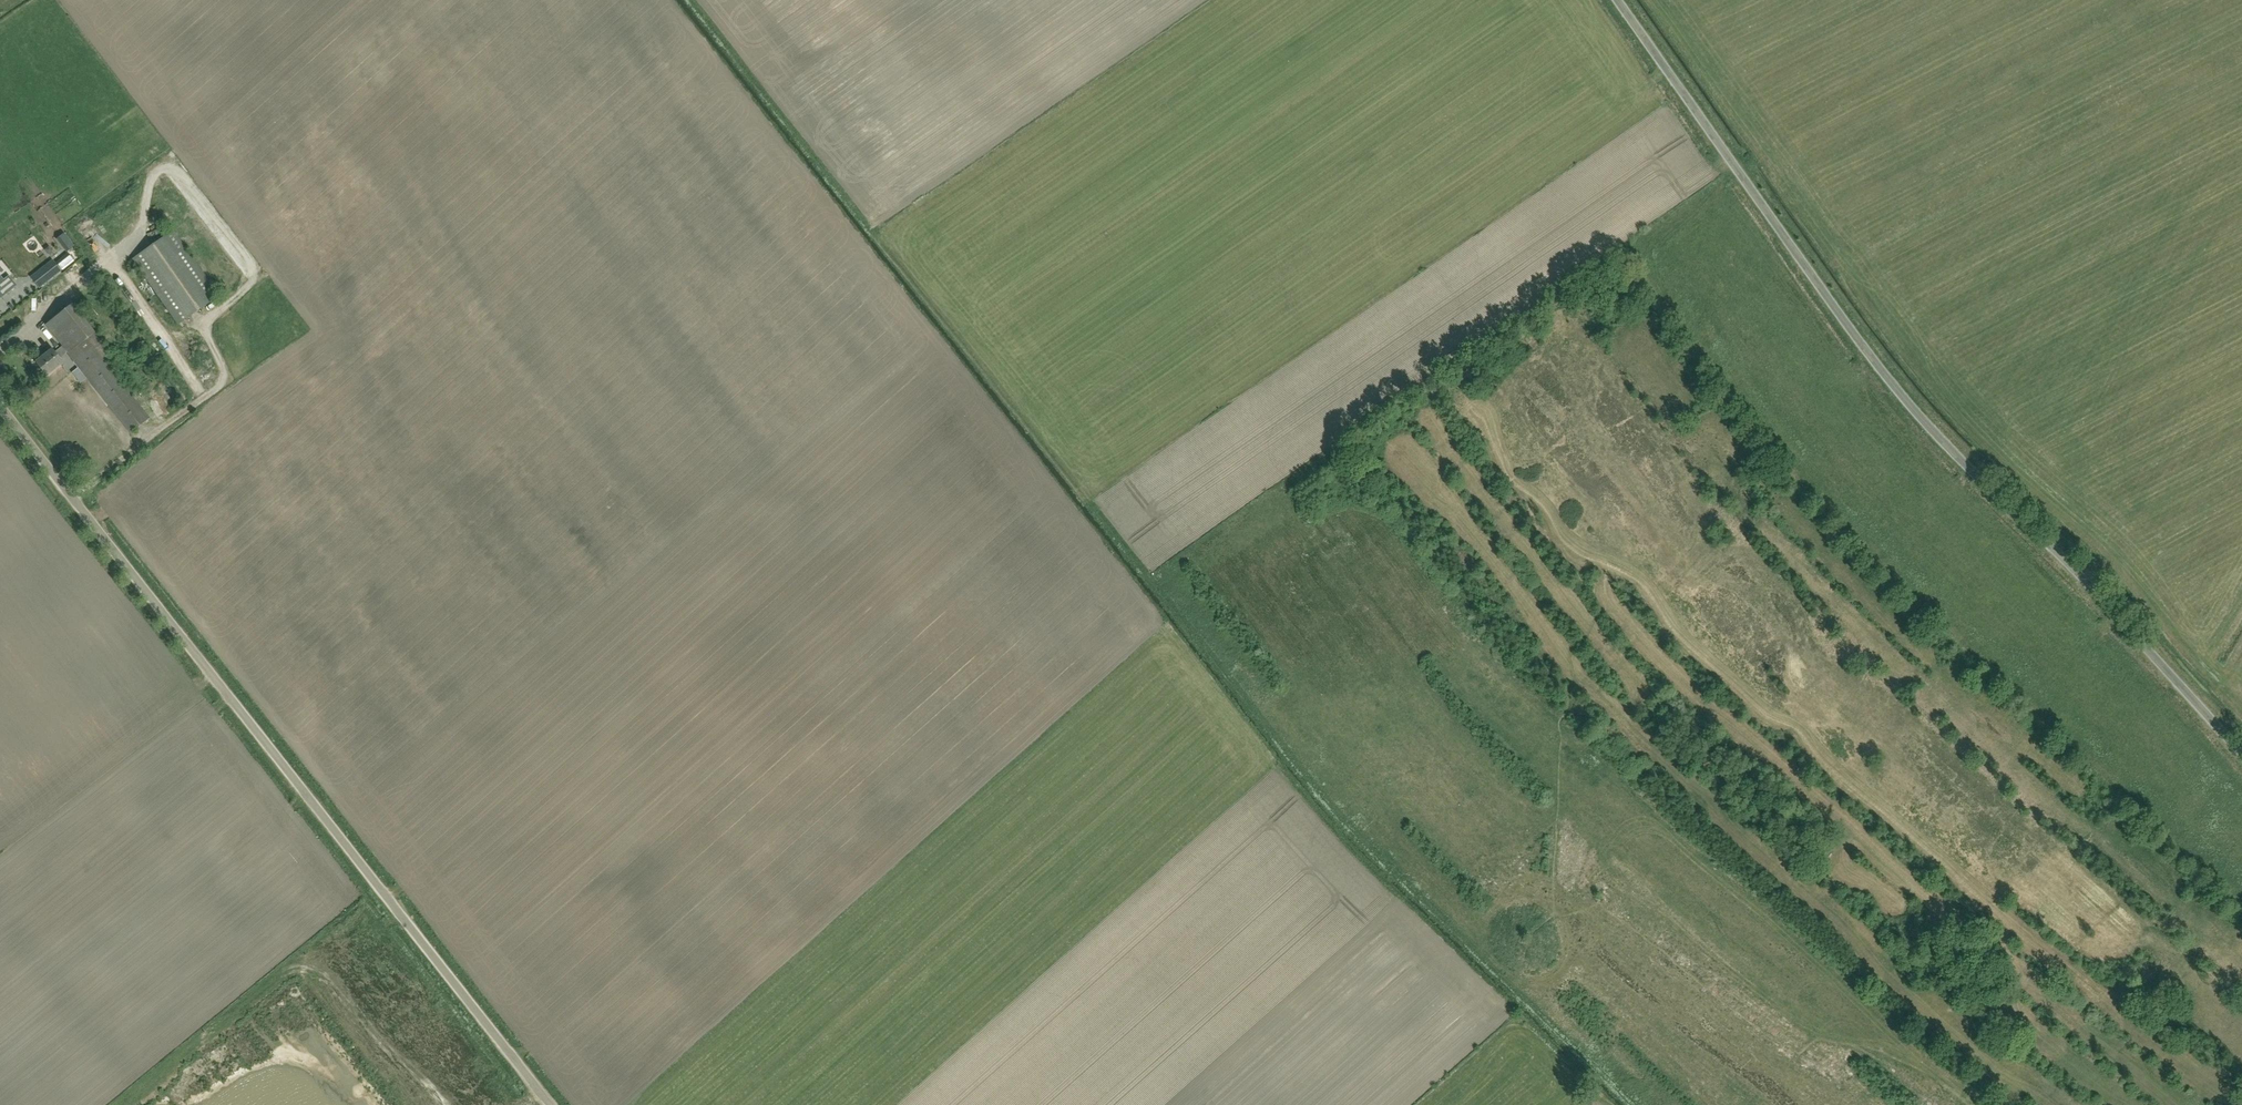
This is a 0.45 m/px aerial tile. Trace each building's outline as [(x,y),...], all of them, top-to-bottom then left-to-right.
[(217,297),(172,232),(134,258),(180,323),(217,297)] [(74,246),(64,234),(58,239),(67,251),(74,246)] [(62,271),(60,269),(53,260),(39,271),(31,277),(40,289),(48,282),(62,271)] [(0,297),(10,289),(4,281),(0,285),(0,297)] [(32,298),(20,304),(27,318),(39,311),(32,298)] [(60,359),(67,353),(130,433),(149,418),(105,363),(113,356),(73,305),(46,326),(63,346),(55,353),(52,349),(36,362),(46,375),(63,362),(60,359)] [(170,398),(177,392),(172,386),(165,392),(170,398)]
